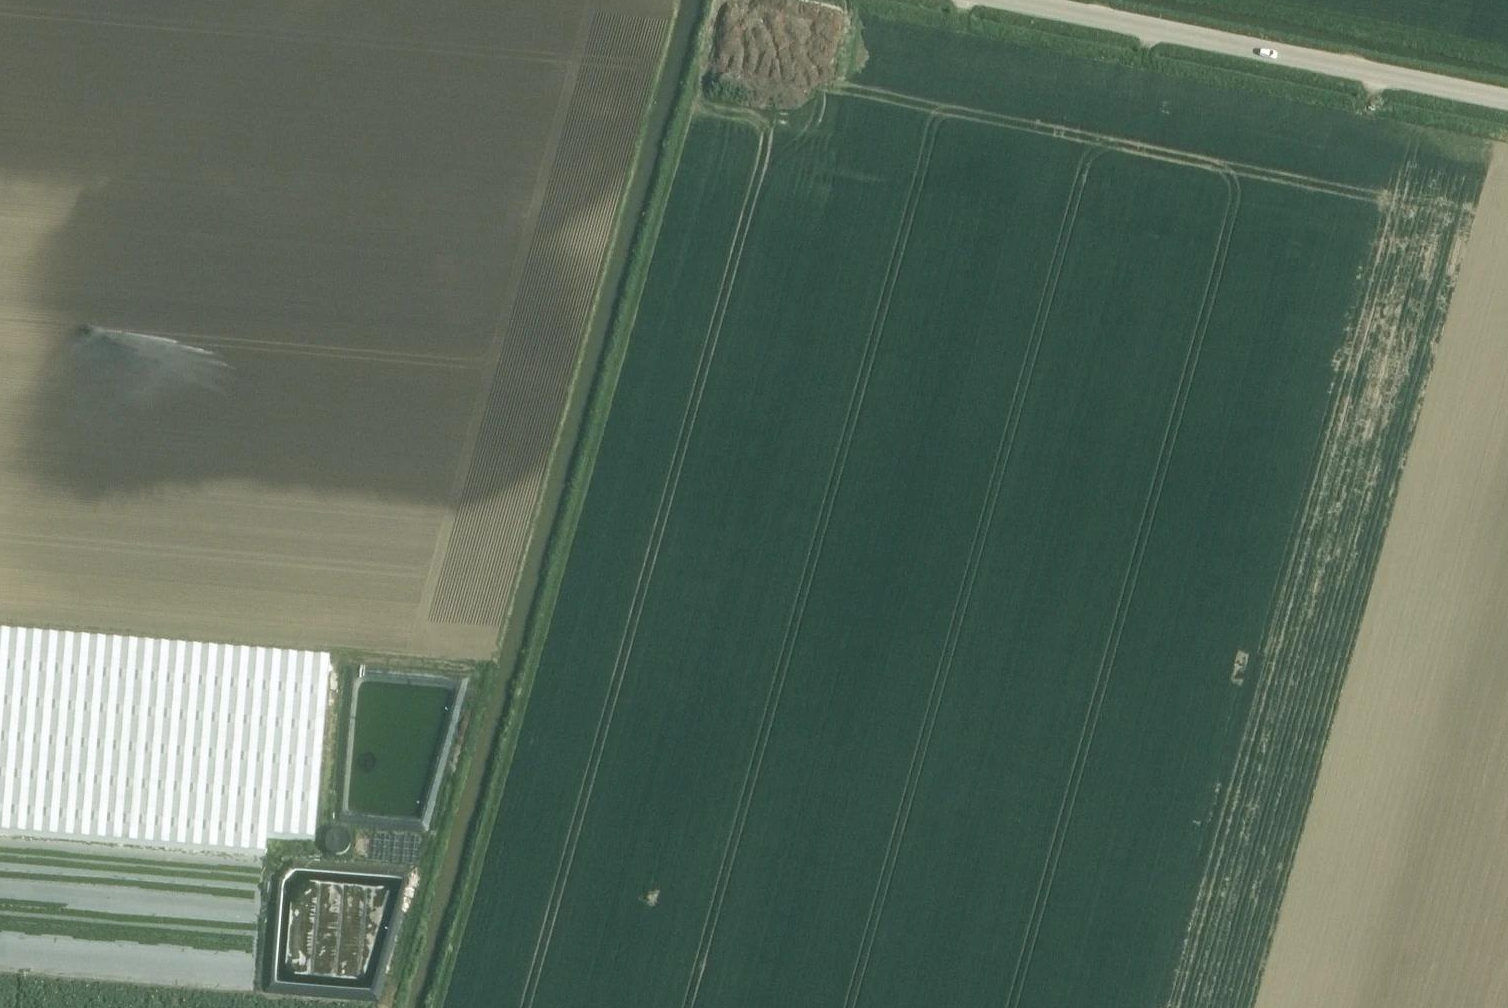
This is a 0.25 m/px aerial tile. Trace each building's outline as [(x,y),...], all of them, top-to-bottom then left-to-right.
[(264,857),(266,839),(295,841),(314,842),(315,830),(315,824),(328,663),(328,661),(0,634),(0,836),(264,857)] [(339,852),(342,851),(345,849),(347,845),(348,842),(347,838),(346,835),(343,832),(340,831),(336,830),(333,831),(330,833),(327,836),(326,839),(326,843),(327,846),(329,849),(332,851),(335,852),(339,852)]
